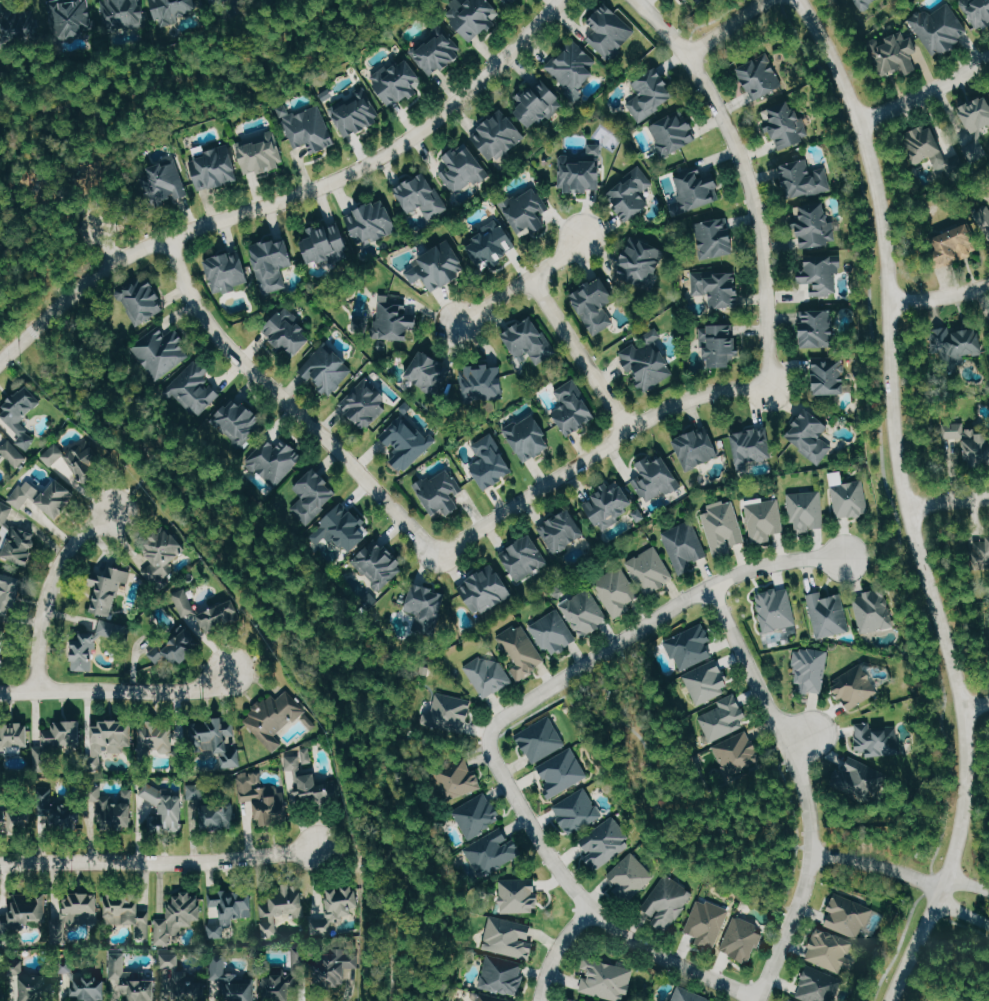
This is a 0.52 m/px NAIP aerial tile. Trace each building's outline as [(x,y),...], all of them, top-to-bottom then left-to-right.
[(56,42),(79,39),(78,29),(93,27),(90,0),(62,0),(50,2),(56,42)] [(107,30),(148,25),(145,0),(103,0),(107,30)] [(492,0),(471,0),(452,20),(475,43),(497,22),(493,18),(502,9),(492,0)] [(880,0),(857,0),(862,10),(880,0)] [(965,3),(975,30),(988,25),(988,0),(973,0),(965,3)] [(973,35),(951,2),(932,15),(928,8),(910,19),(934,56),(942,50),(944,54),(973,35)] [(638,33),(609,3),(590,21),(598,30),(589,38),(610,60),(638,33)] [(434,76),(444,67),(447,70),(466,55),(446,31),(417,56),(434,76)] [(887,77),(905,69),(908,76),(920,71),(913,54),(920,51),(913,34),(907,37),(905,31),(888,38),(890,43),(875,49),(887,77)] [(545,69),(578,99),(581,96),(578,93),(597,72),(592,68),(598,61),(577,42),(560,61),(555,57),(545,69)] [(425,79),(407,54),(372,79),(394,109),(420,91),(416,85),(425,79)] [(739,69),(756,102),(786,87),(769,54),(739,69)] [(628,103),(639,122),(678,99),(661,68),(634,84),(641,95),(628,103)] [(532,127),(540,120),(544,123),(567,102),(546,79),(536,89),(527,79),(513,93),(523,104),(516,110),(532,127)] [(346,140),(382,123),(367,89),(331,106),(346,140)] [(988,127),(988,95),(962,107),(974,134),(988,127)] [(813,140),(803,110),(795,112),(792,101),(764,110),(777,151),(813,140)] [(338,145),(320,104),(292,116),(287,104),(278,108),(296,149),(309,143),(314,155),(338,145)] [(650,127),(667,157),(699,139),(693,129),(695,127),(684,108),(650,127)] [(473,133),(493,163),(528,140),(508,109),(473,133)] [(951,150),(941,126),(930,131),(928,126),(908,134),(917,156),(912,158),(915,165),(951,150)] [(276,133),(239,145),(249,177),(286,165),(276,133)] [(967,144),(969,161),(988,158),(987,141),(967,144)] [(445,157),(451,167),(442,173),(458,197),(490,175),(468,142),(445,157)] [(604,144),(588,144),(588,158),(561,157),(560,188),(567,188),(567,193),(592,194),(592,189),(602,190),(604,144)] [(192,160),(198,191),(241,182),(233,145),(207,151),(208,157),(192,160)] [(834,189),(828,167),(812,171),(809,159),(780,166),(789,201),(834,189)] [(189,193),(176,160),(151,170),(152,174),(141,178),(152,207),(189,193)] [(655,183),(640,166),(607,194),(630,222),(652,205),(642,194),(655,183)] [(675,174),(683,202),(671,205),(674,216),(722,202),(718,190),(723,188),(719,173),(705,177),(702,166),(675,174)] [(422,207),(429,220),(449,209),(428,171),(397,188),(411,213),(422,207)] [(522,236),(536,229),(538,234),(549,228),(542,215),(550,210),(537,186),(504,204),(522,236)] [(361,247),(401,230),(387,198),(348,215),(361,247)] [(840,242),(835,214),(830,215),(828,204),(796,209),(803,249),(840,242)] [(697,223),(703,259),(739,253),(735,228),(730,228),(729,218),(697,223)] [(522,250),(510,227),(505,230),(500,221),(475,234),(480,244),(470,249),(481,269),(493,262),(494,264),(522,250)] [(937,238),(949,265),(983,250),(971,223),(937,238)] [(311,266),(352,255),(344,224),(322,230),(321,227),(303,231),(311,266)] [(283,269),(297,265),(290,239),(253,248),(264,294),(288,288),(283,269)] [(667,253),(645,239),(643,242),(637,239),(618,270),(647,288),(667,253)] [(413,262),(417,268),(408,273),(414,283),(425,278),(433,293),(470,274),(453,241),(413,262)] [(235,290),(234,284),(250,280),(243,251),(207,260),(215,294),(235,290)] [(807,257),(808,281),(811,281),(812,296),(841,295),(840,262),(836,262),(836,256),(807,257)] [(711,308),(737,308),(737,300),(740,300),(740,271),(693,271),(693,295),(711,295),(711,308)] [(138,326),(167,311),(161,300),(164,298),(151,276),(120,293),(138,326)] [(594,336),(615,325),(606,306),(618,300),(607,279),(597,284),(595,281),(572,294),(594,336)] [(412,341),(413,330),(421,330),(422,316),(409,315),(410,305),(400,304),(400,299),(380,297),(376,339),(412,341)] [(298,356),(317,338),(287,308),(262,333),(283,353),(289,347),(298,356)] [(835,346),(834,310),(806,311),(807,323),(802,323),(803,347),(835,346)] [(505,331),(517,358),(531,351),(537,364),(556,356),(538,316),(505,331)] [(711,368),(737,367),(737,356),(742,356),(741,338),(736,338),(736,325),(701,326),(702,341),(709,341),(710,356),(711,356),(711,368)] [(987,356),(984,327),(949,330),(950,337),(935,338),(936,354),(949,353),(949,360),(987,356)] [(194,356),(177,329),(167,336),(162,328),(133,346),(143,362),(144,362),(155,380),(194,356)] [(643,391),(676,376),(659,339),(663,337),(659,328),(643,335),(645,340),(620,351),(629,373),(634,371),(643,391)] [(332,397),(355,368),(324,343),(300,371),(332,397)] [(442,386),(455,370),(427,348),(406,374),(429,391),(437,381),(442,386)] [(197,419),(223,395),(206,375),(211,370),(200,358),(168,386),(197,419)] [(849,394),(848,379),(846,379),(845,358),(815,359),(816,395),(849,394)] [(463,400),(505,398),(504,368),(492,368),(492,367),(462,368),(463,400)] [(341,404),(368,430),(389,409),(384,404),(389,398),(367,377),(341,404)] [(555,391),(564,406),(554,412),(569,437),(600,420),(576,379),(555,391)] [(45,406),(33,386),(0,406),(20,439),(19,440),(25,450),(36,443),(22,419),(45,406)] [(212,417),(240,449),(258,434),(253,427),(263,418),(248,401),(243,406),(236,397),(212,417)] [(821,464),(835,447),(822,437),(831,426),(808,407),(785,435),(821,464)] [(406,412),(393,424),(380,436),(398,455),(393,460),(405,473),(436,443),(406,412)] [(555,447),(535,413),(506,431),(526,464),(555,447)] [(965,424),(945,423),(945,438),(965,438),(965,424)] [(721,459),(711,427),(676,439),(686,470),(721,459)] [(738,465),(774,459),(769,427),(733,433),(738,465)] [(517,473),(493,433),(472,445),(480,457),(470,463),(487,491),(517,473)] [(0,449),(0,462),(7,456),(18,468),(29,459),(11,439),(0,449)] [(276,488),(307,456),(288,439),(279,449),(269,439),(248,462),(276,488)] [(66,455),(83,482),(104,468),(87,441),(66,455)] [(52,468),(66,453),(56,443),(41,457),(52,468)] [(667,456),(655,463),(652,456),(638,464),(644,475),(635,480),(648,505),(683,486),(667,456)] [(292,509),(309,525),(341,493),(316,467),(295,488),(304,497),(292,509)] [(417,485),(434,517),(447,510),(450,516),(462,510),(455,496),(463,492),(451,467),(417,485)] [(638,508),(621,478),(602,489),(604,492),(585,502),(601,530),(638,508)] [(24,511),(39,486),(25,479),(11,503),(24,511)] [(40,506),(63,520),(79,493),(56,479),(40,506)] [(836,519),(869,515),(865,481),(833,485),(836,519)] [(789,493),(790,523),(797,522),(797,531),(824,530),(823,491),(789,493)] [(734,499),(709,506),(710,512),(703,514),(714,556),(731,552),(730,547),(746,542),(734,499)] [(747,504),(752,544),(773,541),(772,535),(785,533),(781,500),(747,504)] [(30,566),(41,536),(8,525),(14,507),(0,502),(0,524),(14,529),(5,558),(30,566)] [(309,533),(322,549),(336,536),(351,554),(375,534),(347,502),(309,533)] [(588,538),(574,509),(540,526),(554,555),(588,538)] [(710,559),(693,519),(662,533),(679,572),(710,559)] [(177,579),(170,560),(185,555),(175,529),(141,542),(158,587),(177,579)] [(549,566),(536,536),(503,550),(516,581),(549,566)] [(381,590),(406,566),(379,538),(354,562),(381,590)] [(676,579),(656,545),(628,562),(648,596),(676,579)] [(116,615),(123,582),(131,584),(134,570),(113,565),(111,575),(96,571),(93,585),(100,587),(95,611),(116,615)] [(461,585),(478,616),(515,596),(498,565),(461,585)] [(628,604),(638,600),(627,567),(597,577),(610,619),(631,613),(628,604)] [(2,620),(2,612),(17,612),(19,575),(0,574),(0,620),(2,620)] [(450,593),(415,582),(413,589),(405,586),(400,603),(407,605),(406,611),(421,615),(418,626),(438,632),(450,593)] [(563,603),(583,637),(610,621),(590,587),(563,603)] [(791,587),(758,594),(765,632),(798,626),(791,587)] [(174,594),(184,617),(197,611),(187,588),(174,594)] [(854,596),(862,634),(896,627),(888,589),(854,596)] [(808,595),(818,639),(852,631),(843,594),(823,599),(821,592),(808,595)] [(199,611),(208,634),(243,620),(234,598),(199,611)] [(530,627),(552,658),(579,640),(557,608),(530,627)] [(512,669),(518,680),(547,665),(523,622),(500,634),(518,666),(512,669)] [(714,657),(708,643),(713,641),(706,623),(667,639),(680,671),(714,657)] [(9,671),(9,626),(0,626),(0,671),(9,671)] [(169,653),(182,666),(200,649),(184,632),(171,644),(165,637),(149,652),(159,662),(169,653)] [(75,669),(94,670),(94,652),(97,652),(97,637),(76,636),(75,669)] [(794,667),(801,668),(799,691),(824,694),(828,651),(796,648),(794,667)] [(467,668),(483,699),(514,684),(497,653),(467,668)] [(732,689),(720,659),(685,675),(698,704),(732,689)] [(881,693),(871,675),(870,676),(863,665),(833,682),(850,711),(881,693)] [(266,744),(306,710),(289,689),(278,698),(272,692),(249,712),(253,717),(247,722),(266,744)] [(434,714),(426,713),(423,726),(466,734),(473,699),(438,693),(434,714)] [(700,716),(711,743),(750,725),(736,693),(718,701),(721,707),(700,716)] [(242,766),(240,746),(236,746),(233,721),(227,721),(226,717),(192,721),(194,742),(203,741),(204,750),(220,748),(222,768),(242,766)] [(533,764),(567,745),(552,717),(517,735),(533,764)] [(43,746),(83,744),(83,722),(42,723),(43,746)] [(141,723),(141,757),(151,757),(152,751),(176,751),(176,762),(185,762),(185,723),(141,723)] [(858,723),(857,754),(901,755),(901,728),(873,728),(873,724),(858,723)] [(1,773),(1,752),(24,752),(24,746),(31,746),(31,725),(0,724),(0,773),(1,773)] [(590,776),(574,746),(538,766),(548,785),(544,787),(550,799),(590,776)] [(302,748),(304,764),(314,762),(312,747),(302,748)] [(35,751),(35,774),(51,773),(51,750),(35,751)] [(302,755),(287,755),(287,769),(302,769),(302,755)] [(832,781),(871,801),(880,783),(875,781),(880,771),(851,757),(844,771),(838,768),(832,781)] [(484,787),(478,771),(473,772),(468,759),(436,772),(447,802),(484,787)] [(321,782),(319,772),(304,774),(303,769),(295,770),(299,795),(303,794),(305,803),(338,798),(335,779),(321,782)] [(263,786),(262,771),(239,773),(242,801),(259,800),(261,825),(289,823),(286,785),(263,786)] [(184,794),(175,794),(147,781),(141,794),(152,799),(152,812),(150,818),(150,829),(185,828),(184,794)] [(0,784),(0,827),(5,827),(5,822),(28,822),(28,803),(9,803),(9,784),(0,784)] [(188,784),(189,799),(204,799),(204,784),(188,784)] [(553,805),(570,836),(604,817),(588,787),(553,805)] [(136,828),(134,789),(123,789),(124,798),(99,799),(100,829),(136,828)] [(468,838),(504,821),(489,791),(453,808),(468,838)] [(84,827),(83,804),(58,805),(57,793),(38,794),(39,821),(48,820),(48,828),(84,827)] [(203,827),(239,827),(238,803),(202,804),(203,827)] [(599,869),(631,846),(626,840),(630,837),(615,816),(580,841),(599,869)] [(480,877),(522,858),(508,828),(467,847),(480,877)] [(619,886),(616,888),(630,902),(657,876),(633,852),(608,875),(619,886)] [(642,911),(670,930),(695,892),(667,873),(642,911)] [(502,912),(542,911),(542,896),(537,896),(537,878),(502,879),(502,912)] [(261,900),(264,936),(279,935),(278,922),(285,922),(285,918),(305,917),(304,890),(294,890),(294,883),(284,884),(284,894),(272,894),(273,899),(261,900)] [(313,934),(342,932),(341,928),(355,927),(353,905),(362,905),(360,885),(327,888),(329,918),(312,920),(313,934)] [(209,939),(226,938),(226,927),(235,927),(235,917),(255,917),(255,890),(210,891),(211,909),(208,909),(209,939)] [(101,893),(66,892),(66,919),(53,919),(52,943),(67,943),(68,923),(100,924),(101,893)] [(2,946),(17,945),(17,933),(26,932),(26,920),(48,920),(47,893),(9,894),(10,915),(1,915),(2,946)] [(875,907),(838,893),(826,925),(862,939),(875,907)] [(107,924),(137,924),(137,941),(151,941),(151,917),(141,917),(141,894),(107,895),(107,924)] [(156,945),(180,945),(180,926),(196,926),(195,920),(203,920),(203,894),(168,894),(168,918),(156,918),(156,945)] [(715,950),(731,910),(699,897),(686,931),(700,937),(697,943),(715,950)] [(535,925),(491,915),(484,950),(533,960),(536,942),(531,941),(535,925)] [(752,962),(766,928),(735,916),(722,950),(752,962)] [(846,972),(855,940),(818,928),(808,961),(846,972)] [(334,957),(307,959),(308,972),(318,972),(318,984),(359,981),(356,947),(333,948),(334,957)] [(127,953),(112,953),(112,995),(130,995),(130,1000),(156,1000),(157,979),(150,979),(150,971),(127,971),(127,953)] [(161,967),(180,968),(180,954),(161,953),(161,967)] [(526,963),(488,954),(480,987),(519,996),(526,963)] [(257,1000),(258,977),(228,976),(228,956),(213,955),(211,998),(257,1000)] [(587,956),(583,970),(587,971),(581,991),(619,1000),(627,1000),(635,969),(587,956)] [(286,966),(277,966),(277,976),(268,976),(268,1000),(297,1000),(297,973),(286,973),(286,966)] [(819,1000),(835,1000),(843,977),(809,966),(799,994),(819,1000)] [(207,1000),(206,982),(196,982),(196,976),(183,977),(183,969),(174,969),(174,1000),(207,1000)] [(73,999),(100,998),(100,1000),(109,999),(108,976),(89,977),(89,971),(72,971),(73,999)] [(53,975),(22,972),(19,1000),(50,1000),(53,975)] [(715,998),(680,985),(674,1000),(714,1000),(715,998)] [(481,992),(479,1000),(516,1000),(481,992)]
